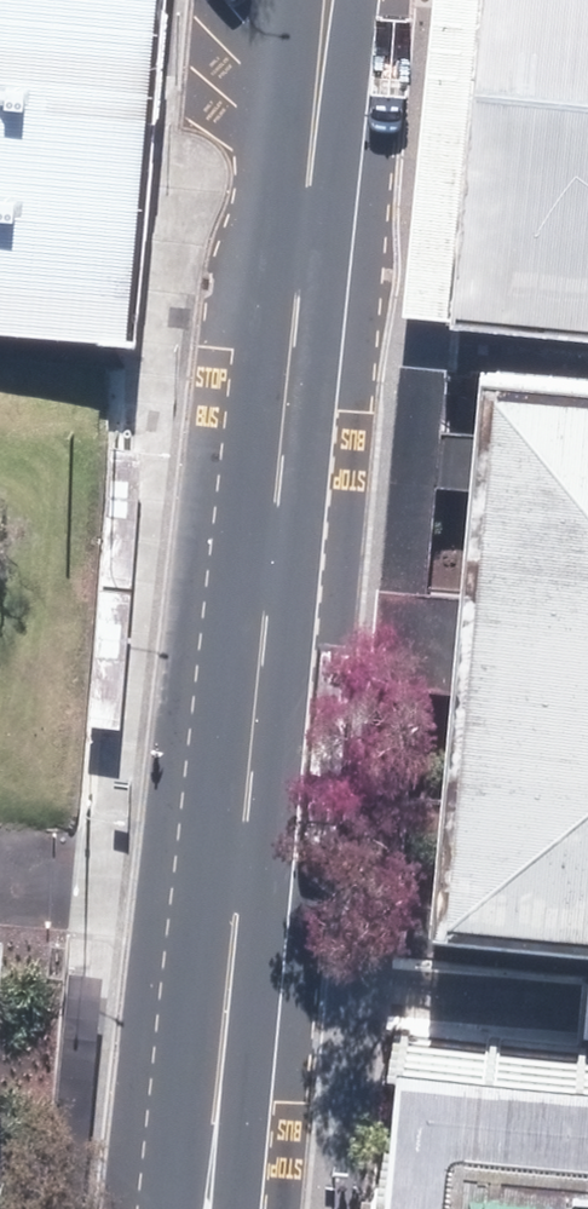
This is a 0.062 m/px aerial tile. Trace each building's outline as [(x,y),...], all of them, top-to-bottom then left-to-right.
[(163,0),(0,0),(0,328),(132,340),(163,0)] [(441,320),(587,334),(587,0),(467,0),(441,320)] [(439,918),(587,931),(587,371),(488,363),(439,918)] [(139,437),(114,434),(101,570),(127,572),(139,437)] [(127,577),(101,574),(89,710),(114,713),(127,577)] [(406,998),(384,1208),(587,1208),(587,1011),(406,998)]
